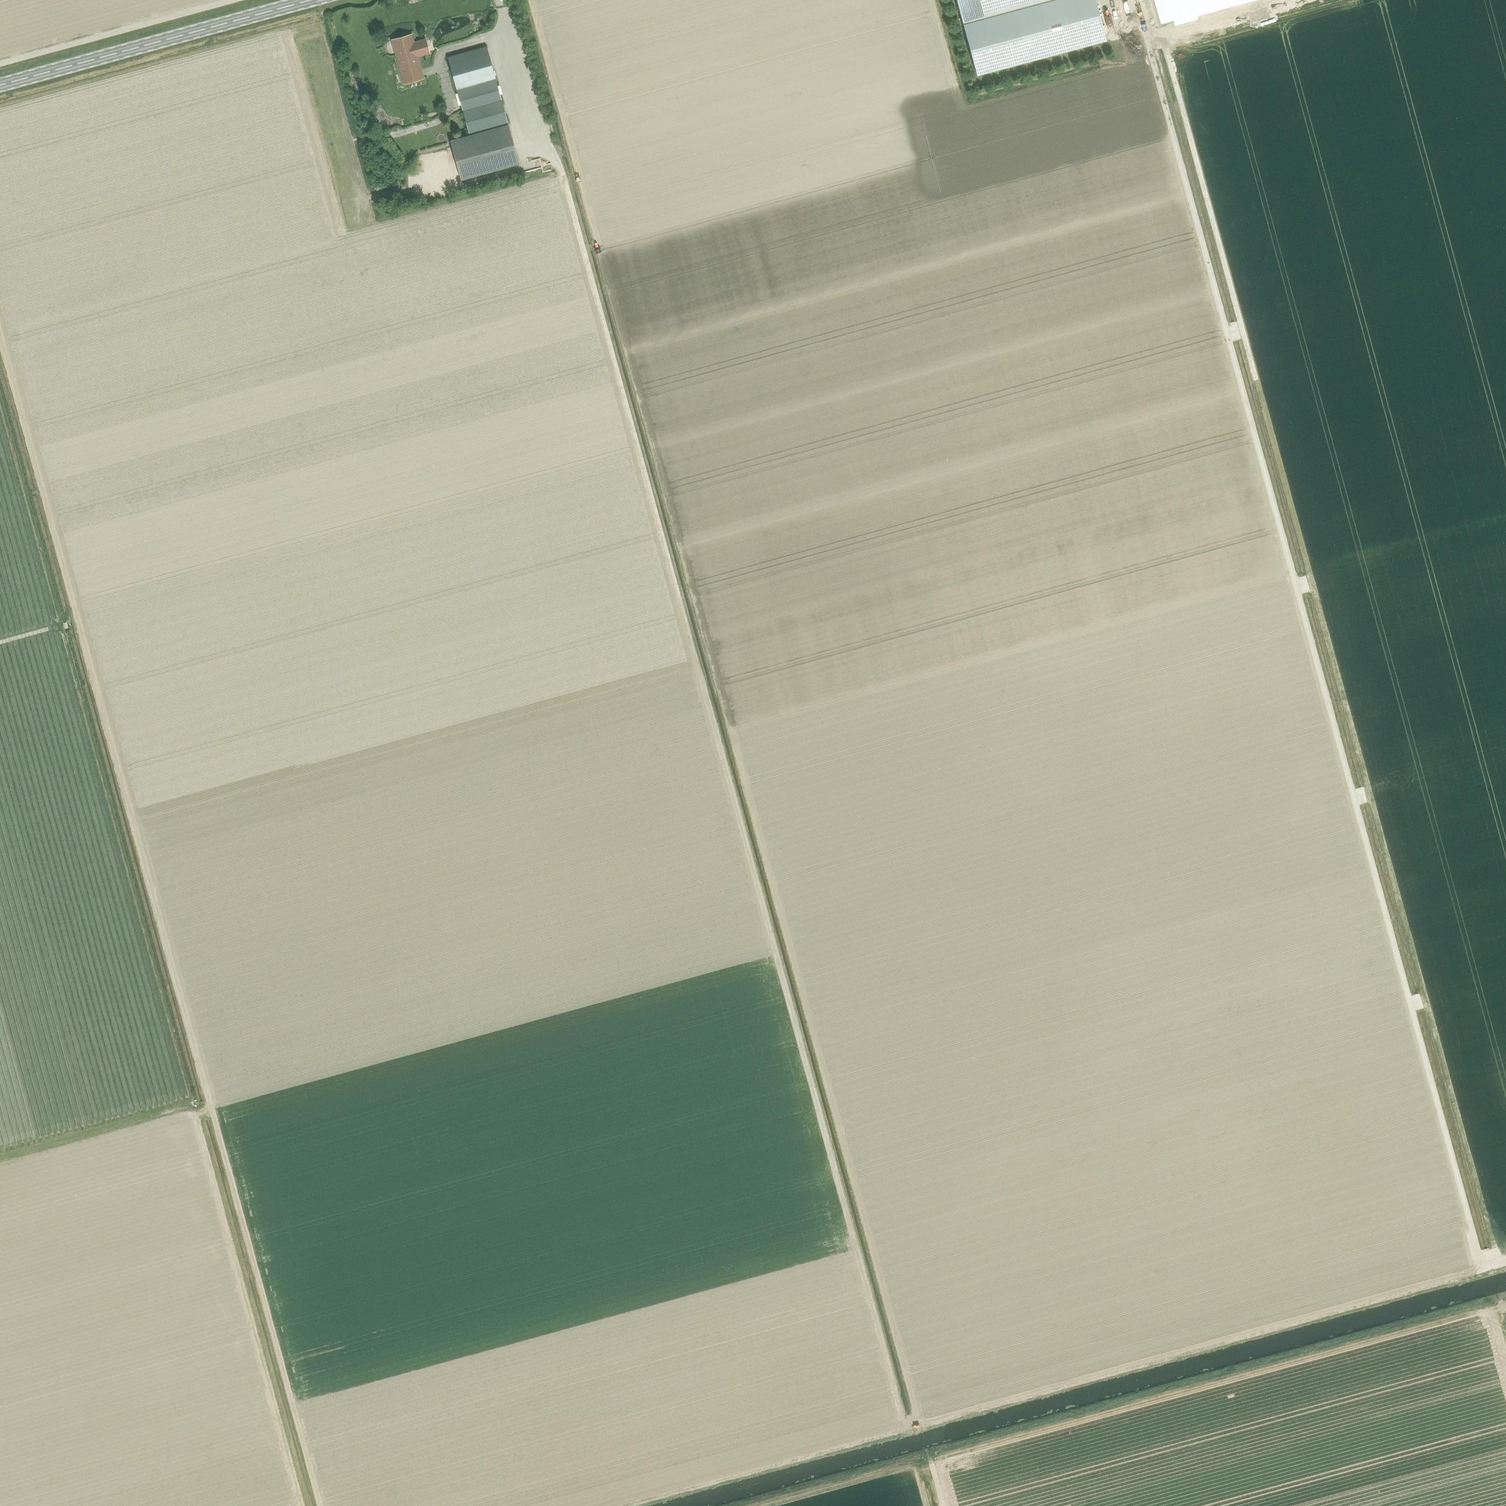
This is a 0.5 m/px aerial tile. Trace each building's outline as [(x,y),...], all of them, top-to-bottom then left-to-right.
[(962,21),(1041,0),(956,0),(962,21)] [(1093,0),(1041,0),(962,21),(976,74),(1104,41),(1093,0)] [(1264,0),(1196,0),(1201,18),(1264,0)] [(425,41),(413,44),(411,35),(401,38),(398,38),(395,38),(393,40),(392,43),(393,46),(395,48),(405,82),(422,78),(416,55),(429,52),(425,41)] [(458,90),(496,80),(486,46),(448,57),(458,90)] [(496,80),(458,90),(457,91),(470,135),(451,140),(461,179),(519,164),(508,122),(496,79),(496,80)]
